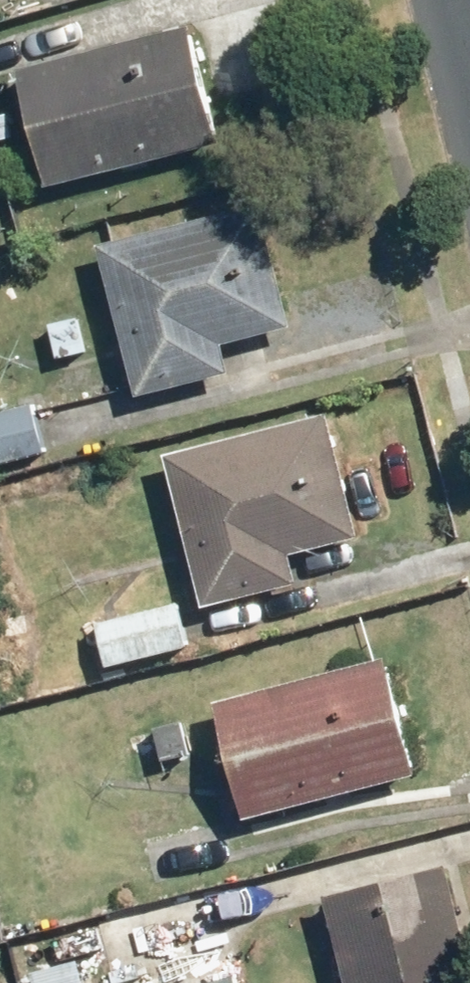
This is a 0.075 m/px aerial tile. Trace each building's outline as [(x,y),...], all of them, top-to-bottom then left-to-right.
[(203,26),(32,68),(62,187),(232,145),(203,26)] [(113,243),(148,392),(249,368),(242,338),(303,323),(275,205),(113,243)] [(0,415),(0,470),(52,461),(43,407),(0,415)] [(305,550),(370,534),(340,408),(180,446),(216,599),(311,577),(305,550)] [(188,601),(103,618),(112,662),(196,645),(188,601)] [(400,658),(230,694),(254,809),(425,773),(400,658)] [(335,893),(358,982),(469,982),(469,920),(455,862),(335,893)] [(242,972),(197,982),(245,982),(242,972)]
